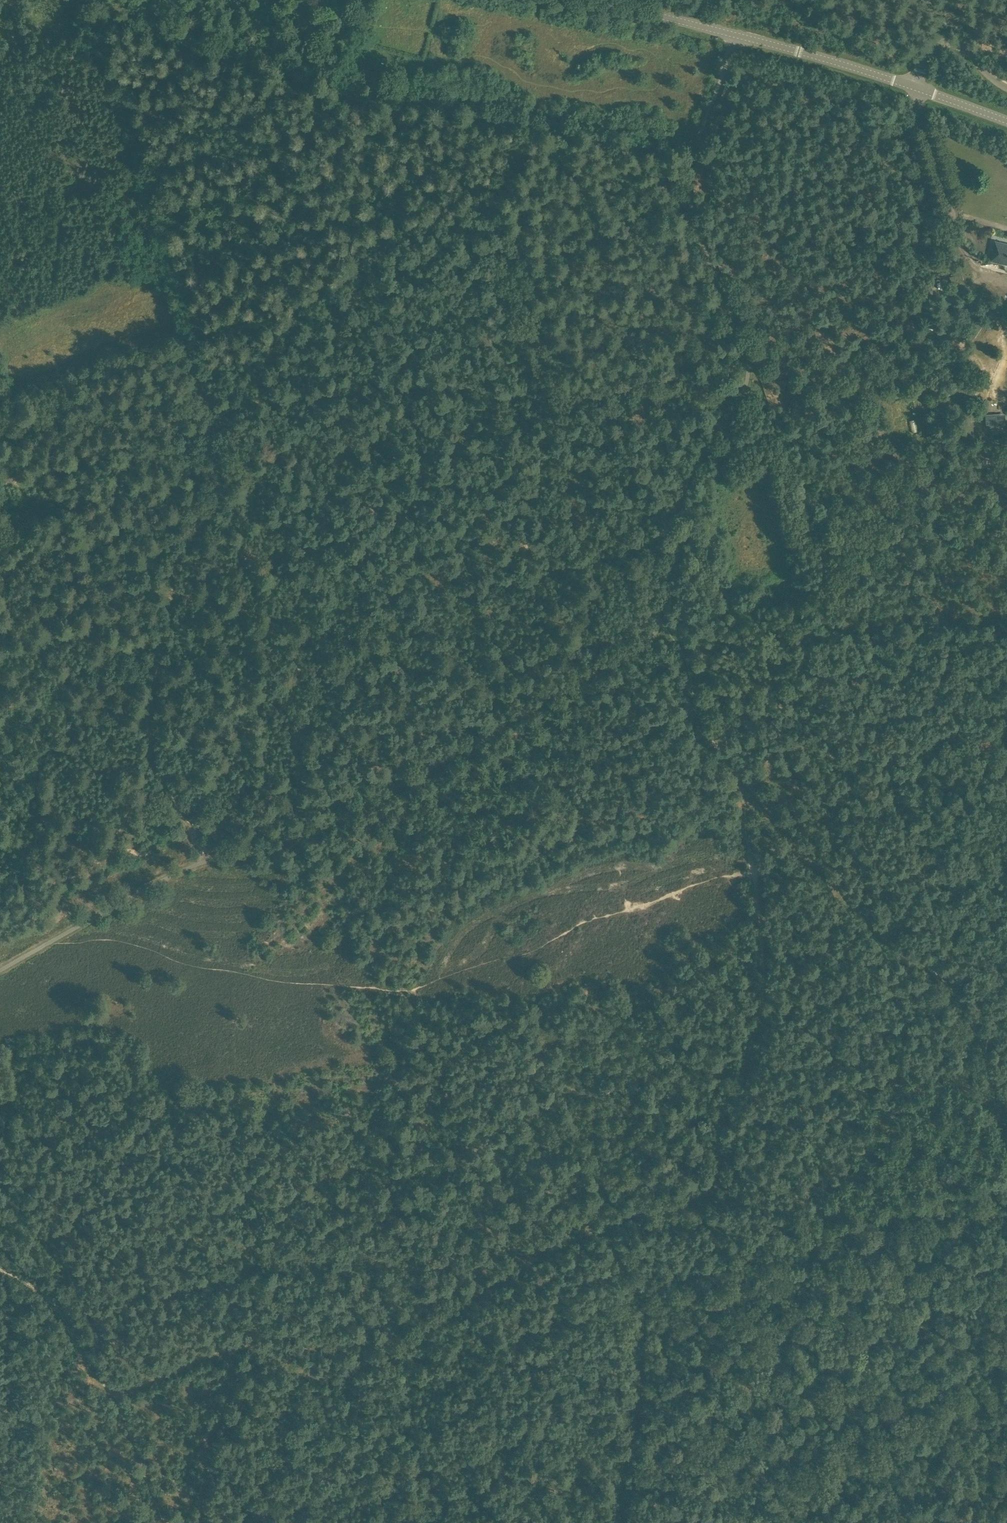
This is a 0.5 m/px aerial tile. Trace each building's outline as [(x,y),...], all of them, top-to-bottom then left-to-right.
[(995,239),(990,260),(1003,263),(1005,270),(1006,270),(1006,242),(995,239)] [(1000,413),(986,414),(986,427),(1000,426),(1000,413)]
